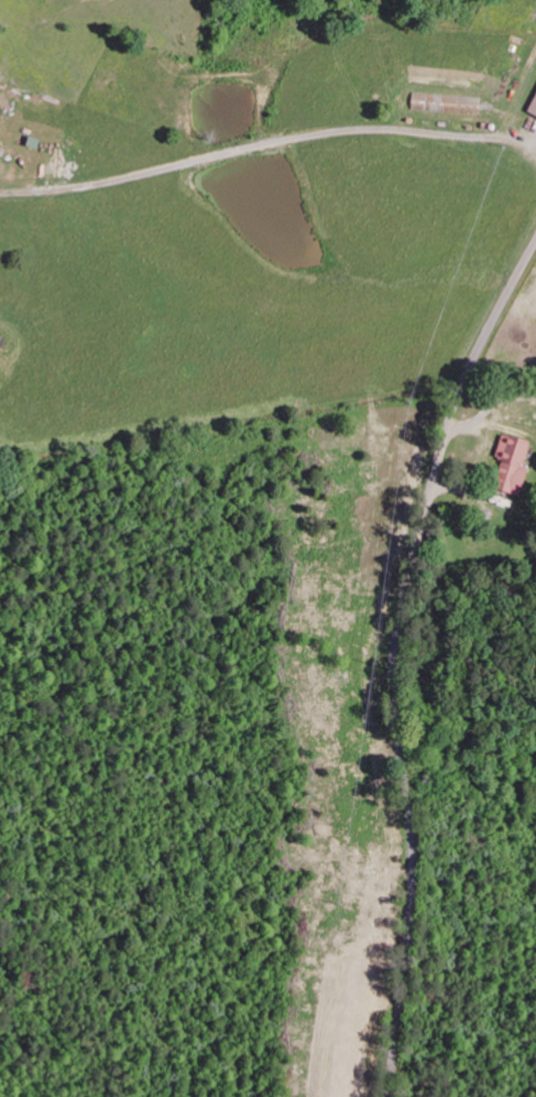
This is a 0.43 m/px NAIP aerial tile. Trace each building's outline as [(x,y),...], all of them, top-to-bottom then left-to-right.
[(528,116),(535,120),(535,96),(528,116)] [(527,443),(500,436),(494,460),(499,461),(491,492),(519,499),(526,470),(520,468),(527,443)]
